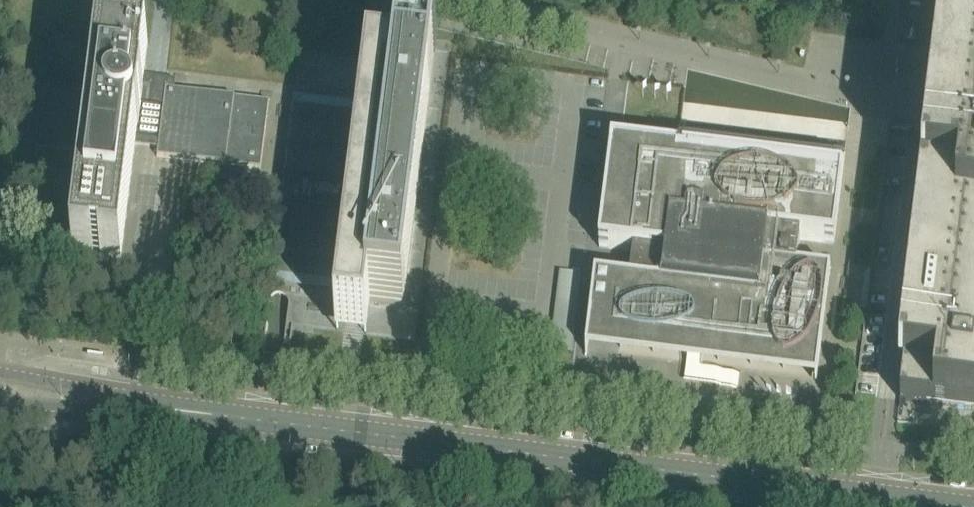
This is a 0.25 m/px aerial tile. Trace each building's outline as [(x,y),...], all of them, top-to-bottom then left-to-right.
[(900,400),(973,409),(973,0),(949,0),(944,43),(943,48),(943,49),(934,123),(933,129),(933,132),(900,400)] [(39,118),(39,120),(43,121),(41,140),(86,145),(86,147),(73,252),(72,254),(77,255),(85,256),(101,258),(103,258),(104,258),(116,260),(121,260),(136,143),(158,146),(157,157),(261,169),(267,123),(269,102),(165,89),(165,91),(164,91),(144,88),(144,87),(143,87),(148,47),(148,45),(143,44),(127,42),(119,41),(117,41),(104,39),(99,39),(99,41),(91,103),(91,105),(46,99),(43,119),(39,118)] [(368,69),(362,114),(292,105),(271,277),(341,285),(335,330),(367,334),(370,306),(403,310),(436,49),(399,44),(395,73),(368,69)] [(817,374),(818,366),(830,273),(796,269),(799,240),(834,244),(845,150),(679,129),(676,155),(611,147),(598,247),(633,252),(629,281),(595,277),(585,353),(587,353),(588,345),(817,374)] [(601,383),(620,384),(620,373),(601,373),(601,383)]
